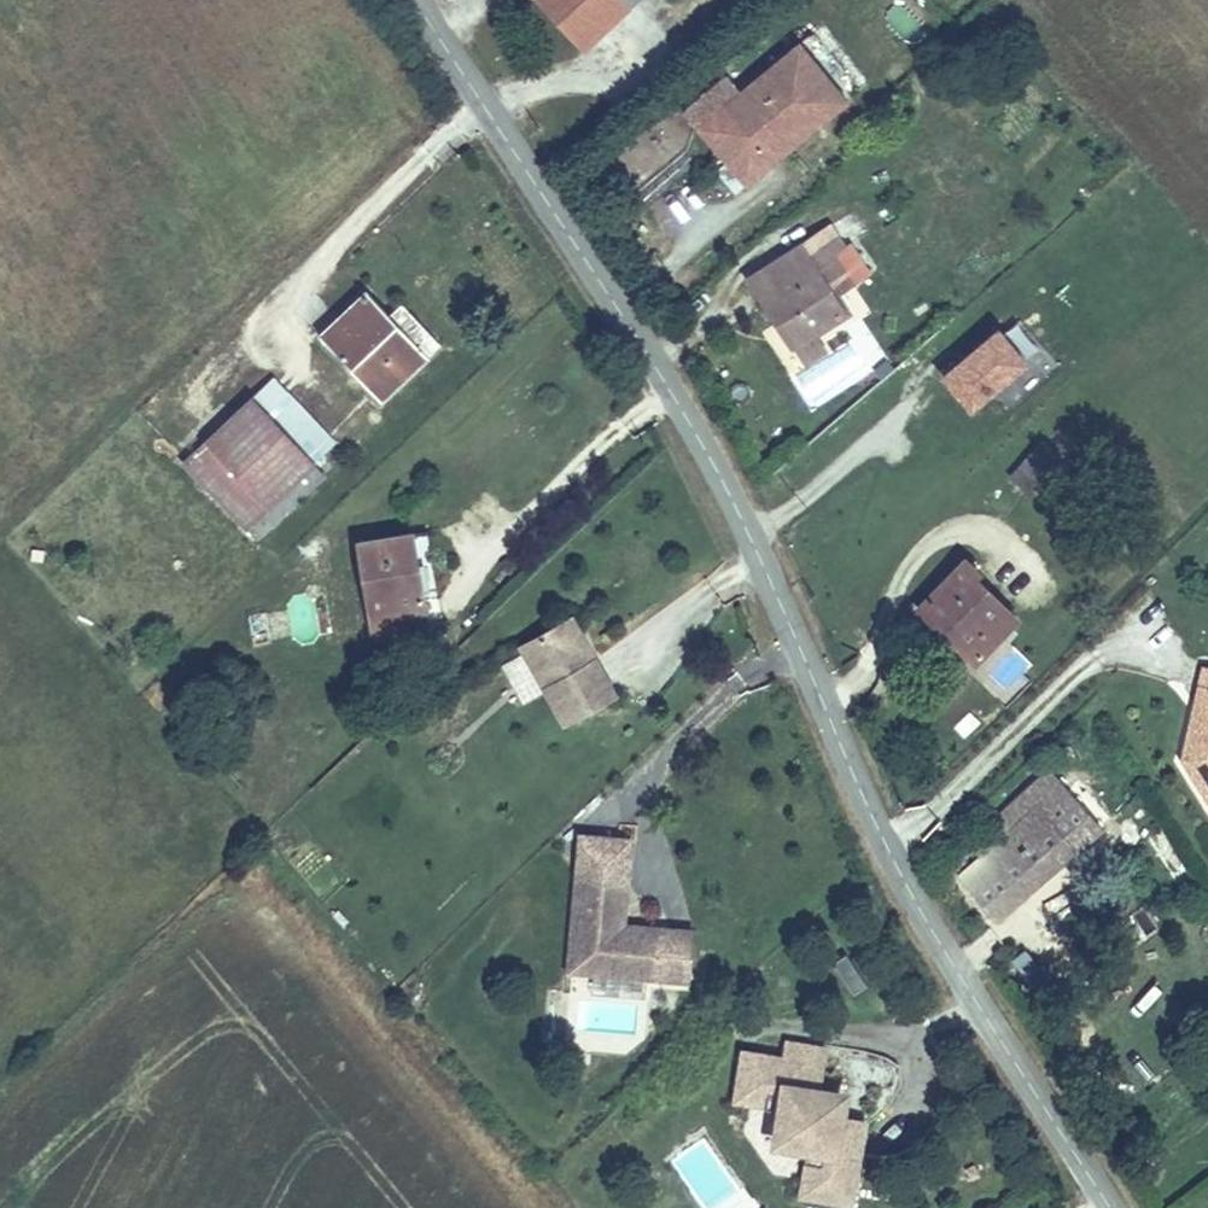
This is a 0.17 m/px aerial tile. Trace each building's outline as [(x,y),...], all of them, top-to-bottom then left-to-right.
[(582,37),(619,0),(545,0),(582,37)] [(582,37),(599,52),(651,0),(619,0),(582,37)] [(838,96),(793,40),(741,78),(730,65),(687,101),(745,173),(838,96)] [(821,235),(834,257),(844,251),(830,230),(821,235)] [(851,286),(834,257),(821,235),(748,283),(794,356),(817,339),(846,319),(834,297),(851,286)] [(386,308),(362,283),(314,330),(380,399),(441,340),(398,296),(386,308)] [(995,315),(935,371),(968,405),(1003,373),(1005,375),(1030,352),(995,315)] [(826,351),(817,339),(794,356),(801,366),(826,351)] [(274,380),(254,399),(324,475),(344,456),(274,380)] [(209,442),(187,462),(257,537),(324,475),(254,399),(208,441),(209,442)] [(1030,484),(1066,445),(1050,431),(1014,471),(1030,484)] [(335,487),(324,475),(257,537),(268,549),(335,487)] [(356,532),(373,621),(421,613),(404,523),(356,532)] [(969,573),(972,568),(962,559),(916,611),(974,659),(1013,613),(969,573)] [(568,615),(560,619),(582,660),(590,656),(568,615)] [(560,619),(520,641),(560,715),(608,689),(590,656),(582,660),(560,619)] [(1202,665),(1180,758),(1207,801),(1207,666),(1202,665)] [(991,932),(1099,833),(1046,781),(988,832),(999,848),(954,888),(991,932)] [(601,949),(599,970),(659,976),(664,928),(629,924),(622,924),(623,912),(630,913),(633,885),(586,880),(580,947),(601,949)] [(630,913),(623,912),(622,924),(629,924),(630,913)] [(1023,945),(1008,959),(1028,981),(1043,968),(1023,945)] [(601,949),(580,947),(578,968),(599,970),(601,949)] [(848,990),(863,981),(844,950),(829,959),(848,990)] [(820,1042),(787,1035),(783,1053),(817,1060),(820,1042)] [(757,1048),(739,1044),(729,1092),(773,1101),(776,1086),(750,1081),(757,1048)] [(783,1053),(757,1048),(750,1081),(776,1086),(773,1101),(770,1117),(789,1142),(800,1143),(819,1147),(810,1192),(842,1198),(858,1117),(835,1113),(838,1102),(828,1087),(812,1084),(817,1060),(783,1053)] [(819,1147),(800,1143),(791,1188),(810,1192),(819,1147)] [(759,1198),(743,1207),(765,1207),(759,1198)]
